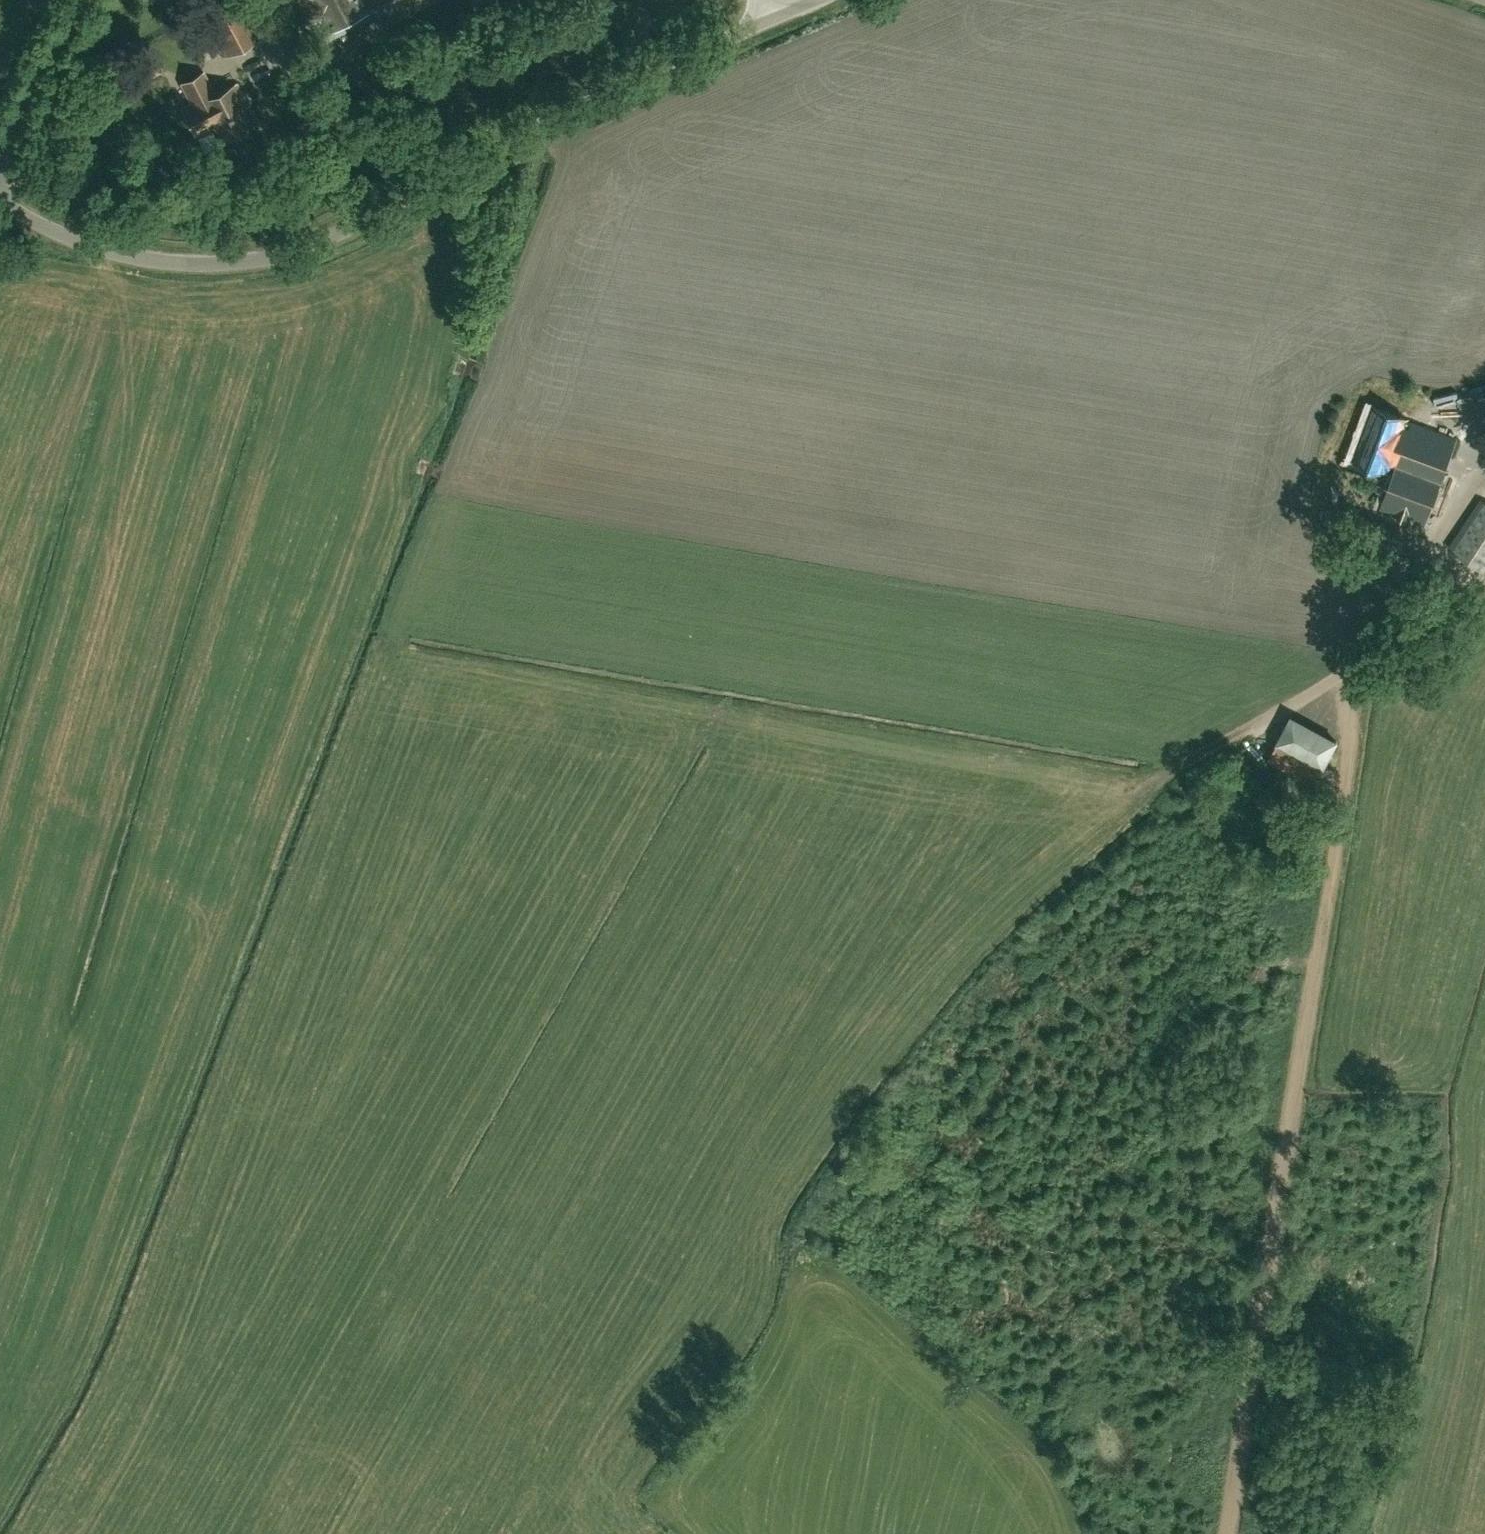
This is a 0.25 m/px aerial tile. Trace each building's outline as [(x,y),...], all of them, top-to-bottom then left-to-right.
[(269,32),(253,0),(220,0),(201,10),(225,55),(269,32)] [(385,0),(285,0),(284,1),(299,30),(316,21),(322,32),(385,0)] [(138,61),(146,83),(166,75),(158,53),(138,61)] [(182,83),(194,107),(189,109),(200,129),(213,121),(223,139),(257,122),(248,105),(246,106),(241,97),(244,96),(237,83),(215,95),(203,72),(182,83)] [(1423,526),(1457,439),(1405,419),(1405,418),(1373,405),(1353,459),(1382,470),(1382,469),(1392,473),(1378,509),(1423,526)] [(1484,575),(1484,501),(1479,497),(1445,548),(1455,555),(1447,569),(1478,588),(1484,575)] [(1276,744),(1268,760),(1314,786),(1322,766),(1325,767),(1339,739),(1290,713),(1274,743),(1276,744)]
